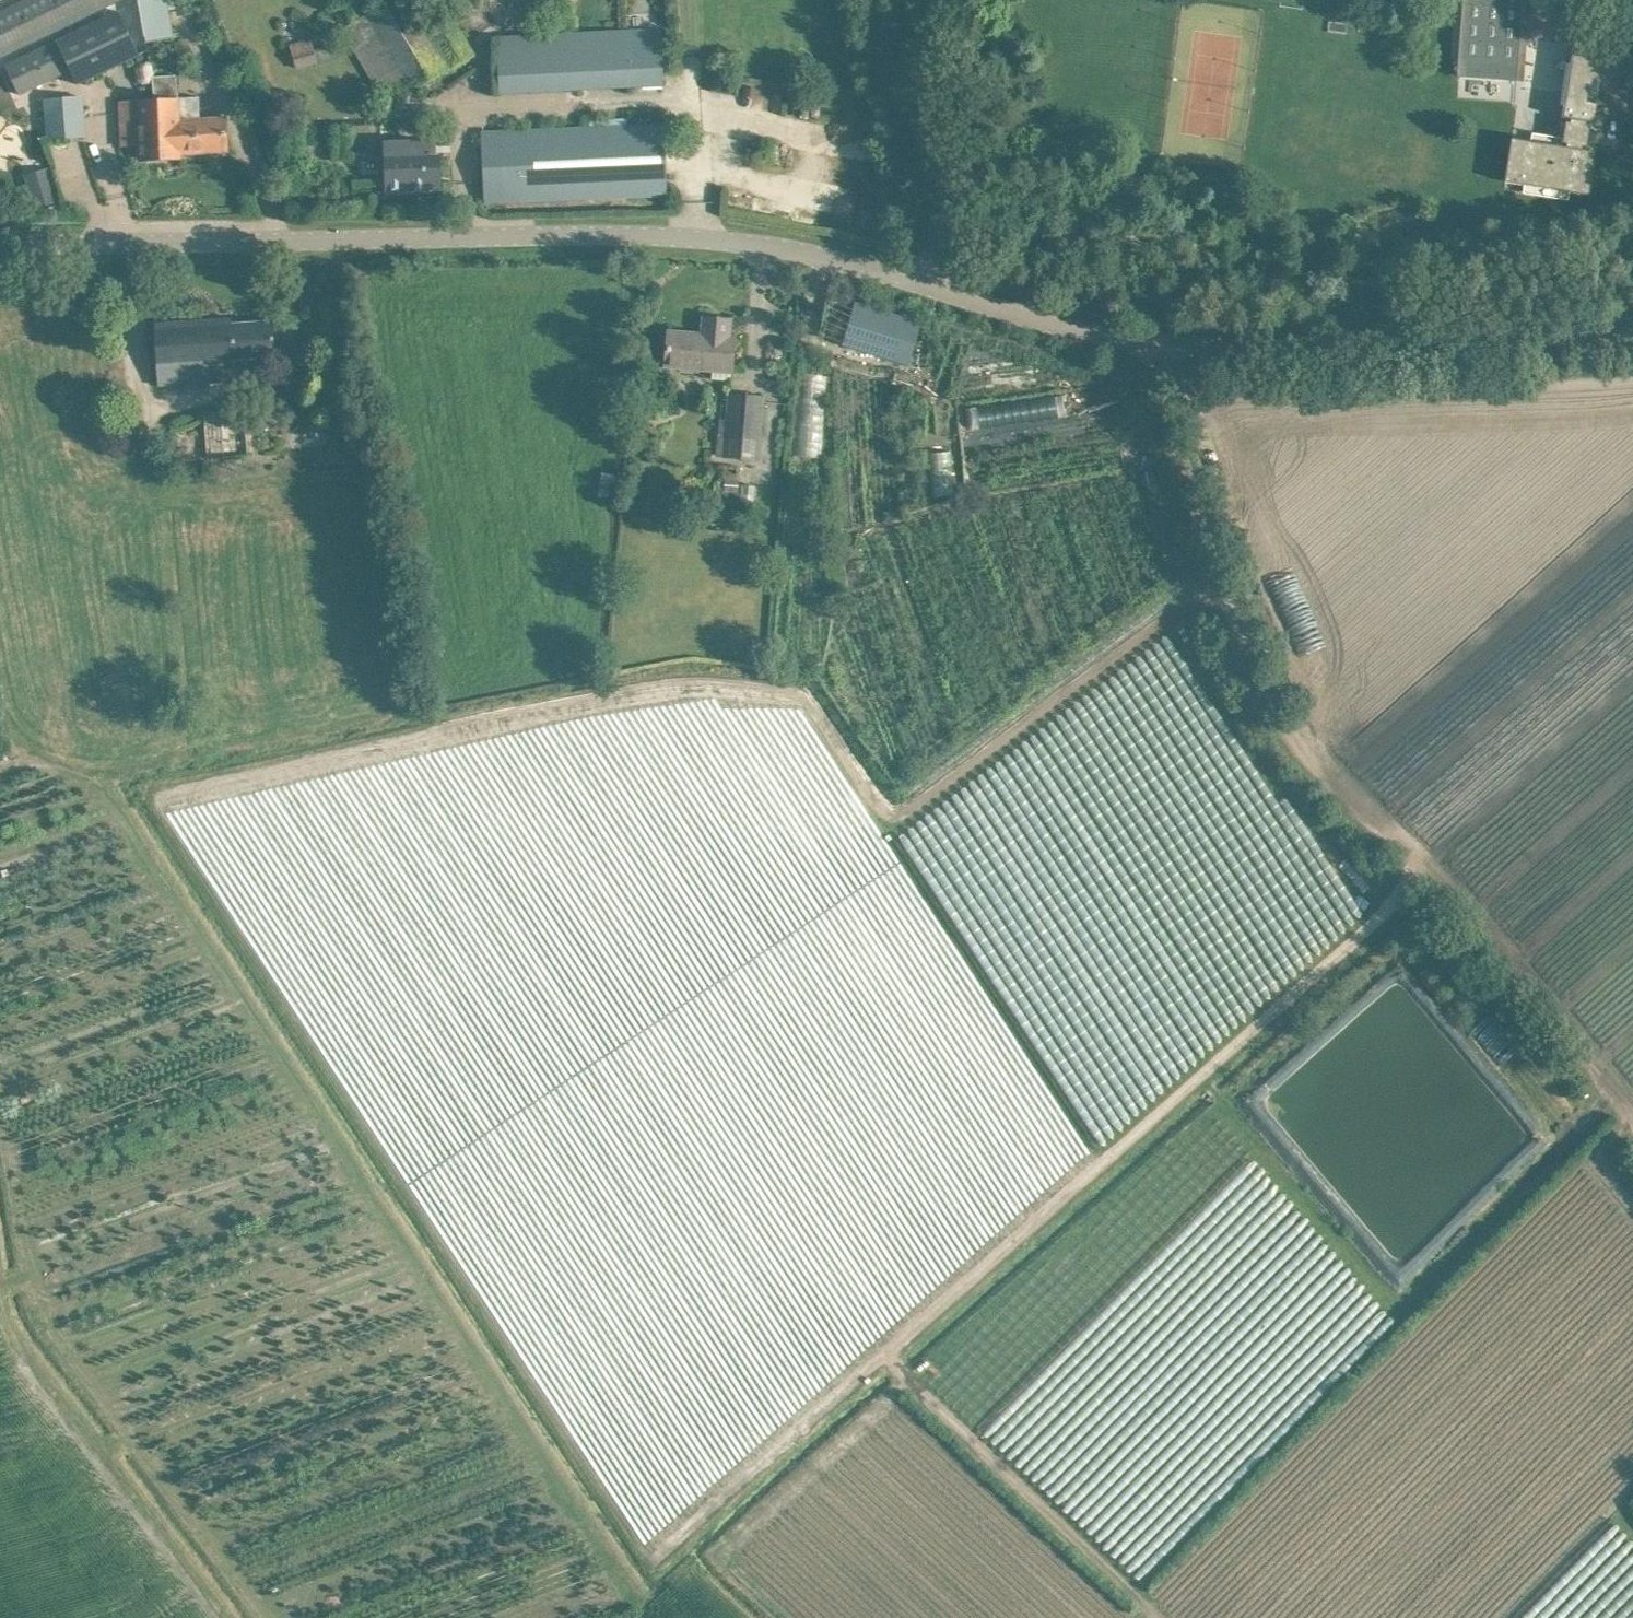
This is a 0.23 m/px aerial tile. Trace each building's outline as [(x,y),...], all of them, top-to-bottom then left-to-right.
[(0,12),(0,56),(1,58),(122,0),(25,0),(0,12)] [(167,0),(138,0),(145,43),(173,39),(167,0)] [(474,56),(440,0),(392,0),(343,29),(388,105),(474,56)] [(1517,80),(1523,0),(1465,0),(1459,76),(1517,80)] [(139,55),(118,11),(5,66),(18,95),(70,70),(76,84),(139,55)] [(496,37),(498,92),(662,85),(660,29),(496,37)] [(304,74),(326,69),(320,44),(298,50),(304,74)] [(1590,127),(1590,126),(1586,125),(1587,121),(1594,123),(1596,105),(1602,106),(1603,101),(1597,100),(1604,54),(1572,49),(1569,64),(1566,64),(1559,105),(1563,106),(1561,117),(1570,119),(1569,122),(1565,122),(1562,144),(1566,144),(1565,148),(1511,139),(1504,182),(1589,195),(1595,152),(1582,150),(1583,147),(1587,147),(1587,146),(1585,146),(1588,127),(1590,127)] [(176,98),(175,75),(151,77),(153,99),(118,102),(121,146),(135,145),(136,161),(181,158),(180,153),(176,98)] [(197,96),(176,98),(180,153),(225,151),(224,117),(199,119),(197,96)] [(46,140),(86,136),(83,97),(43,100),(46,140)] [(481,132),(485,202),(521,200),(521,202),(667,195),(664,124),(481,132)] [(423,141),(385,142),(386,159),(385,159),(386,191),(426,190),(426,182),(440,181),(439,157),(424,158),(423,141)] [(30,168),(34,180),(55,173),(52,161),(30,168)] [(57,178),(33,179),(34,195),(58,194),(57,178)] [(845,343),(910,363),(922,326),(857,306),(845,343)] [(157,390),(235,386),(234,379),(240,378),(239,365),(276,364),(273,321),(231,324),(231,318),(154,324),(157,390)] [(666,367),(731,372),(734,337),(730,337),(731,321),(703,319),(702,336),(687,335),(688,333),(669,332),(666,367)] [(933,395),(936,385),(904,376),(901,387),(933,395)] [(830,462),(835,380),(807,379),(803,460),(830,462)] [(729,394),(724,458),(758,461),(763,397),(729,394)] [(245,408),(203,412),(207,459),(249,455),(245,408)] [(762,511),(763,490),(751,489),(750,510),(762,511)]
